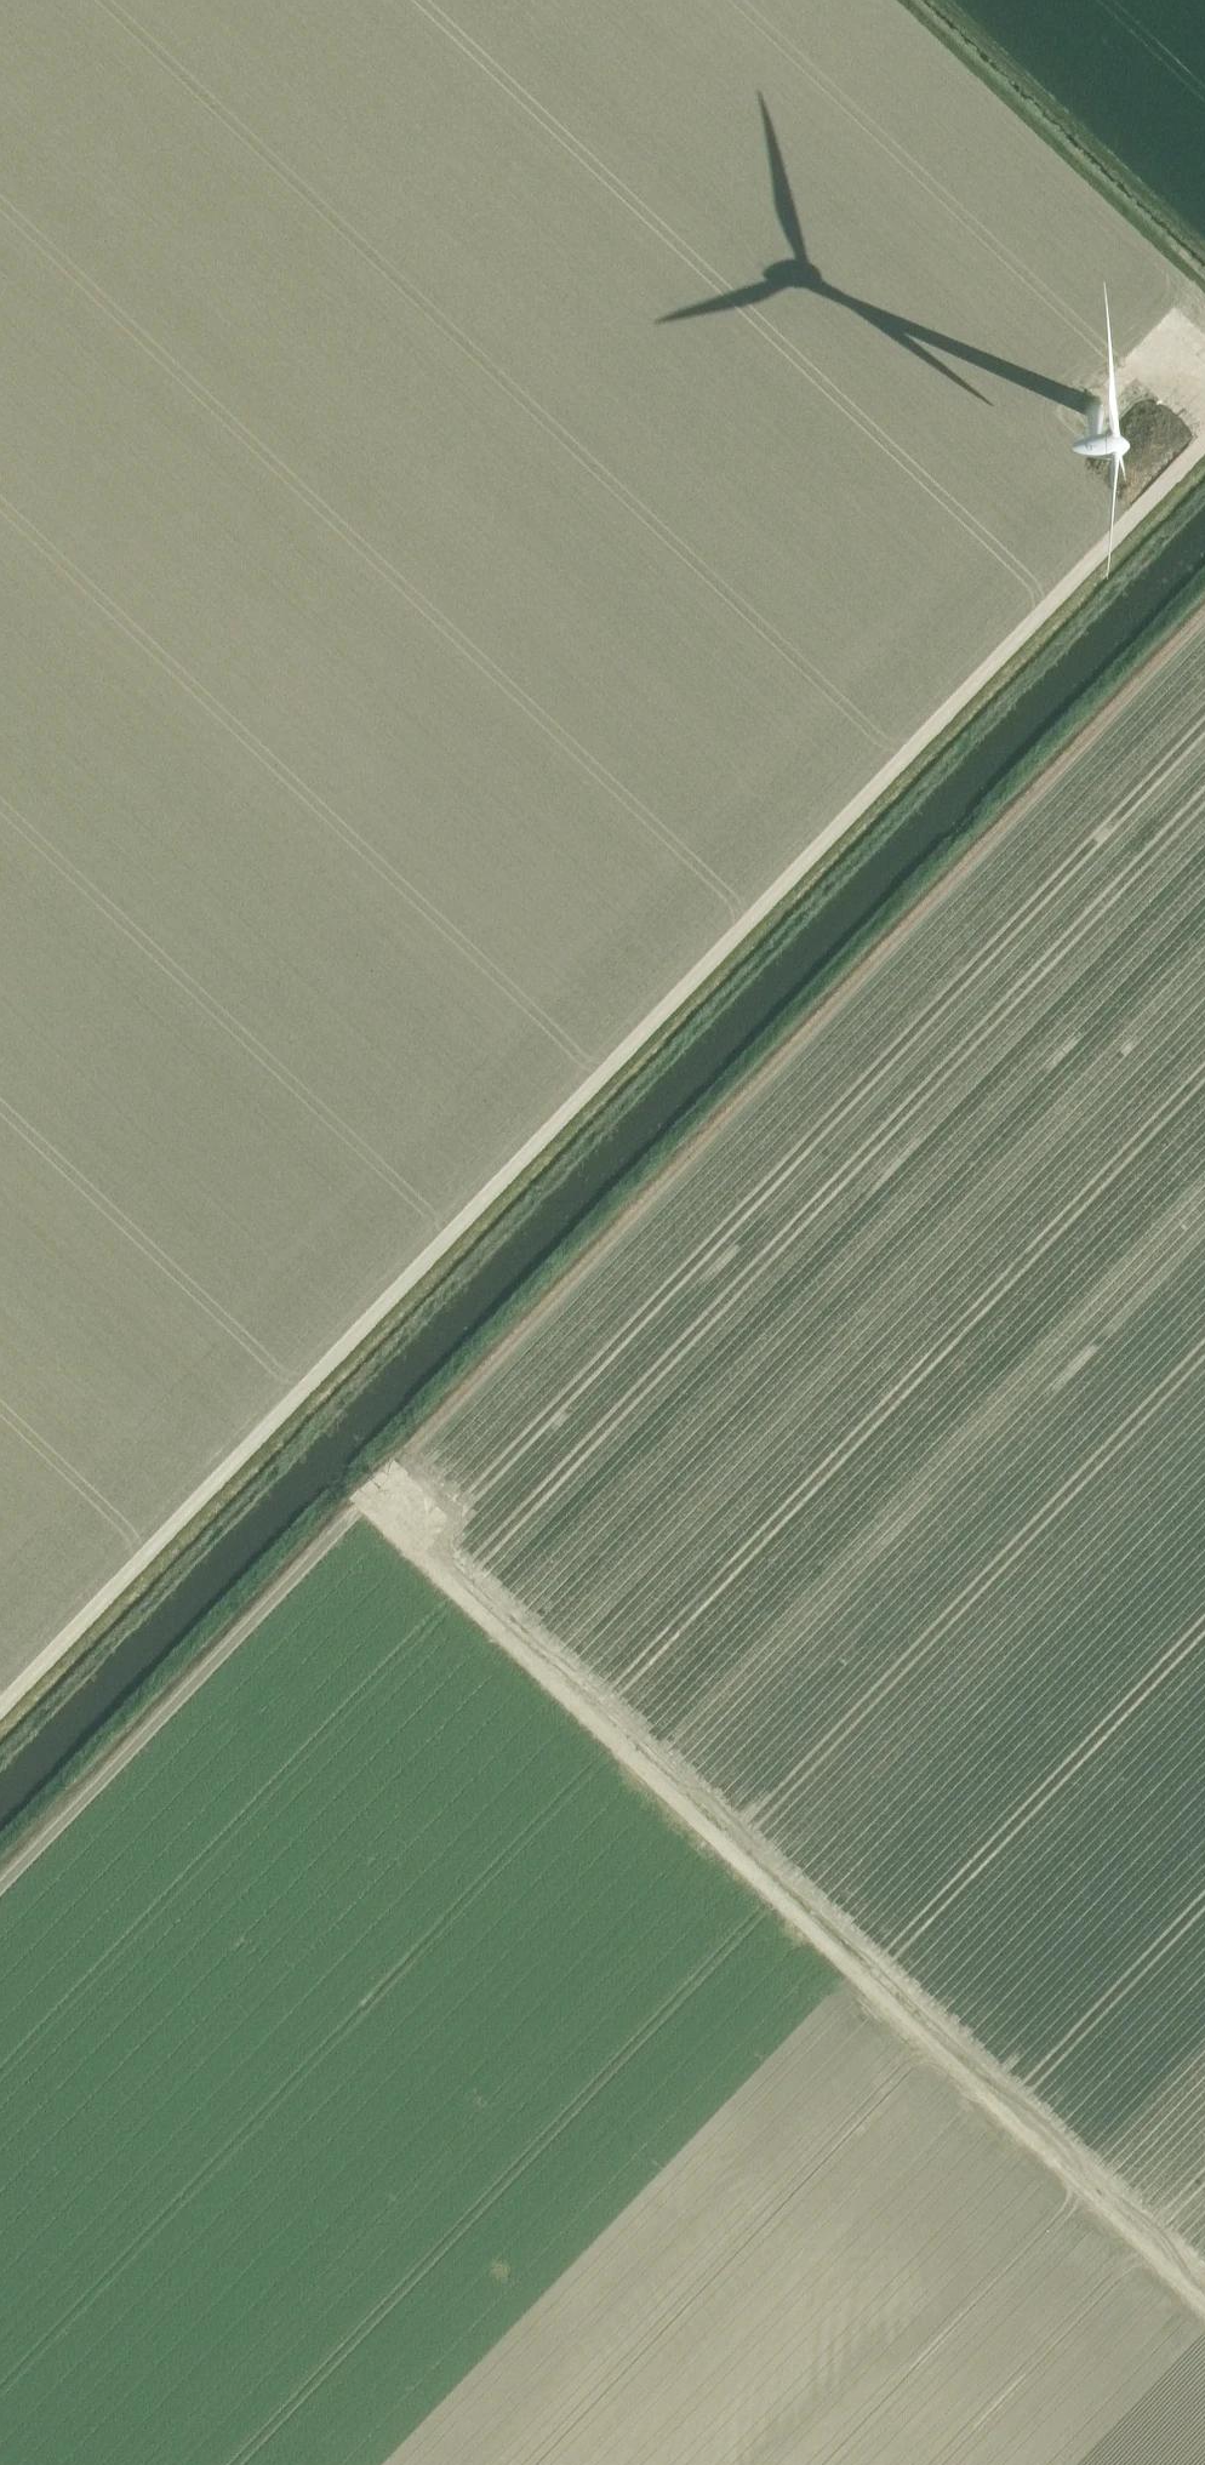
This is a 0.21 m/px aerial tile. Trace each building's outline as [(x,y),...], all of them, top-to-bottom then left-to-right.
[(1105,410),(1105,409),(1105,408),(1105,407),(1105,406),(1104,405),(1104,404),(1103,403),(1103,402),(1102,402),(1101,401),(1101,400),(1100,400),(1099,400),(1098,399),(1097,399),(1096,399),(1095,399),(1094,399),(1093,399),(1092,399),(1091,399),(1091,400),(1090,400),(1089,400),(1088,401),(1088,402),(1087,402),(1087,403),(1086,404),(1085,405),(1085,406),(1085,407),(1085,408),(1085,409),(1085,410),(1085,411),(1085,412),(1086,413),(1086,414),(1087,414),(1087,415),(1088,416),(1089,417),(1090,417),(1091,418),(1092,418),(1093,419),(1094,419),(1095,419),(1096,419),(1097,419),(1097,418),(1098,418),(1099,418),(1100,417),(1101,417),(1101,416),(1102,416),(1103,415),(1103,414),(1104,414),(1104,413),(1104,412),(1105,411),(1105,410)]
